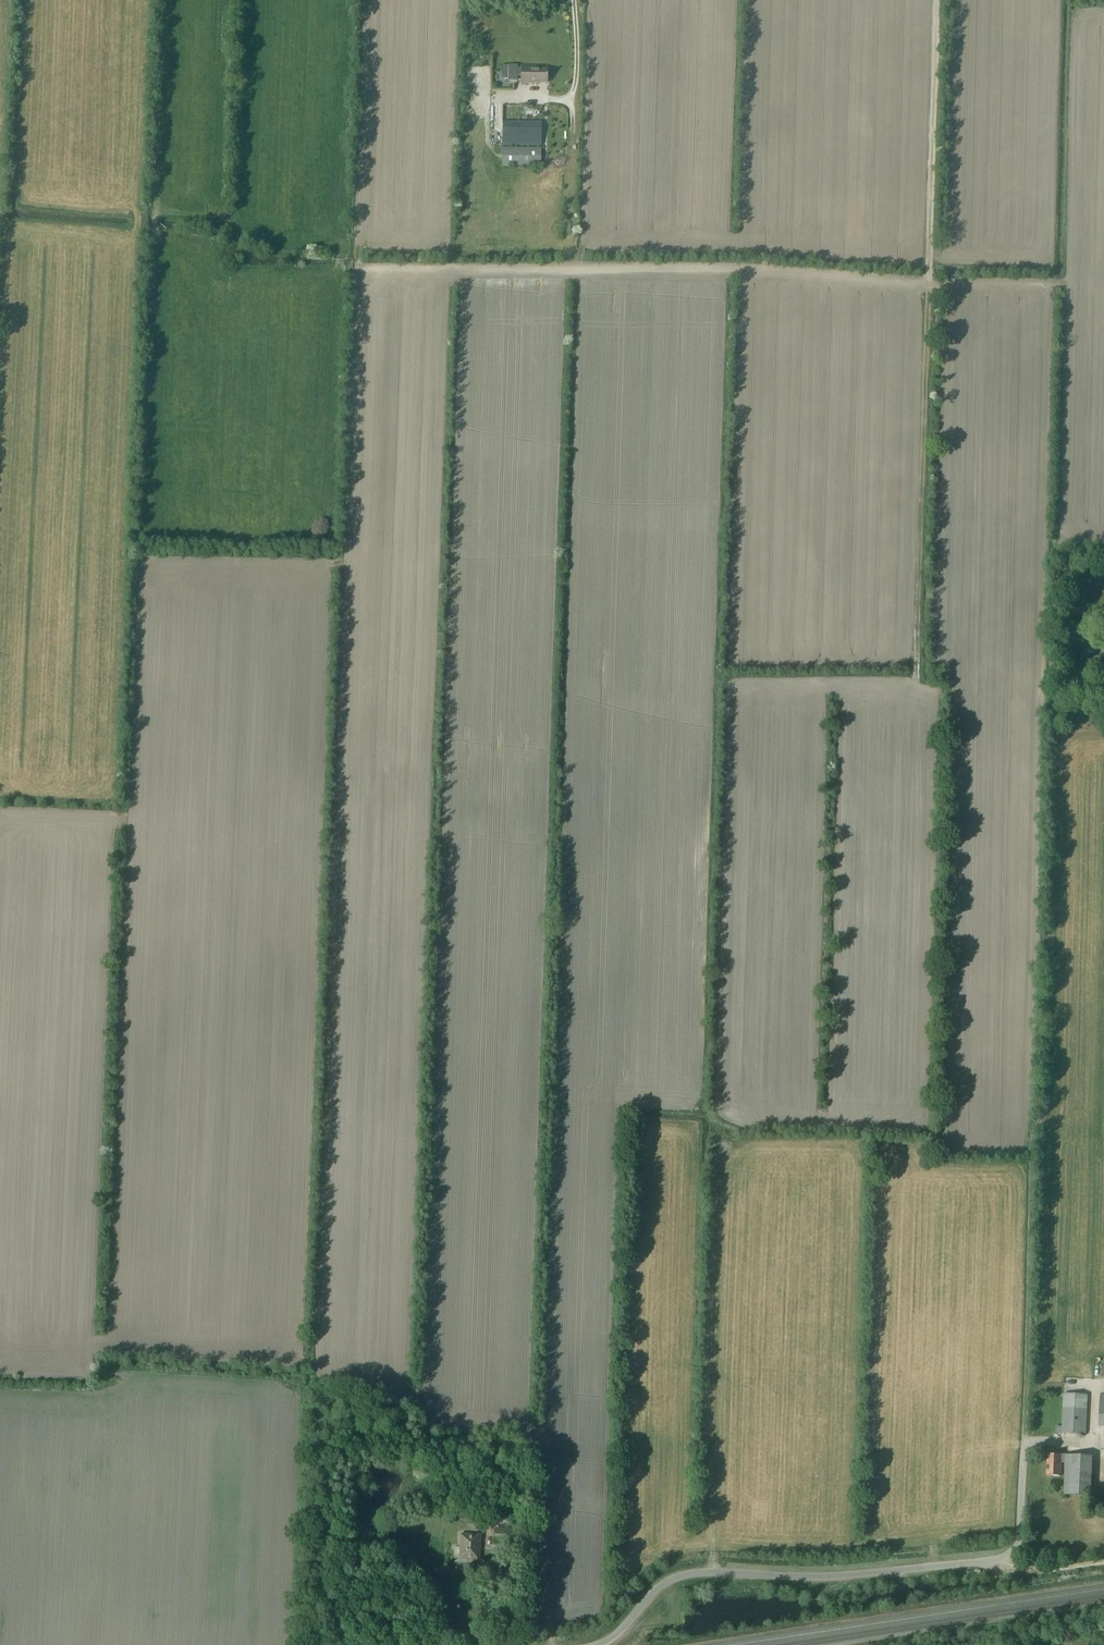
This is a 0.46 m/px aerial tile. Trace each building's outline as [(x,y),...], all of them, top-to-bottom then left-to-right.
[(517,81),(517,76),(521,76),(521,83),(539,84),(539,83),(547,83),(547,69),(539,69),(539,68),(522,68),(517,68),(517,66),(509,66),(509,81),(517,81)] [(502,104),(502,145),(541,145),(541,127),(519,127),(519,121),(503,121),(503,104),(502,104)] [(502,165),(533,166),(541,166),(541,165),(541,148),(502,148),(502,165)] [(1056,1432),(1086,1434),(1088,1394),(1065,1393),(1063,1426),(1056,1426),(1056,1432)] [(1062,1476),(1062,1462),(1065,1462),(1064,1494),(1090,1495),(1092,1455),(1047,1454),(1047,1475),(1062,1476)] [(494,1542),(514,1543),(514,1528),(495,1528),(494,1542)] [(460,1558),(478,1559),(480,1535),(461,1534),(460,1558)]
